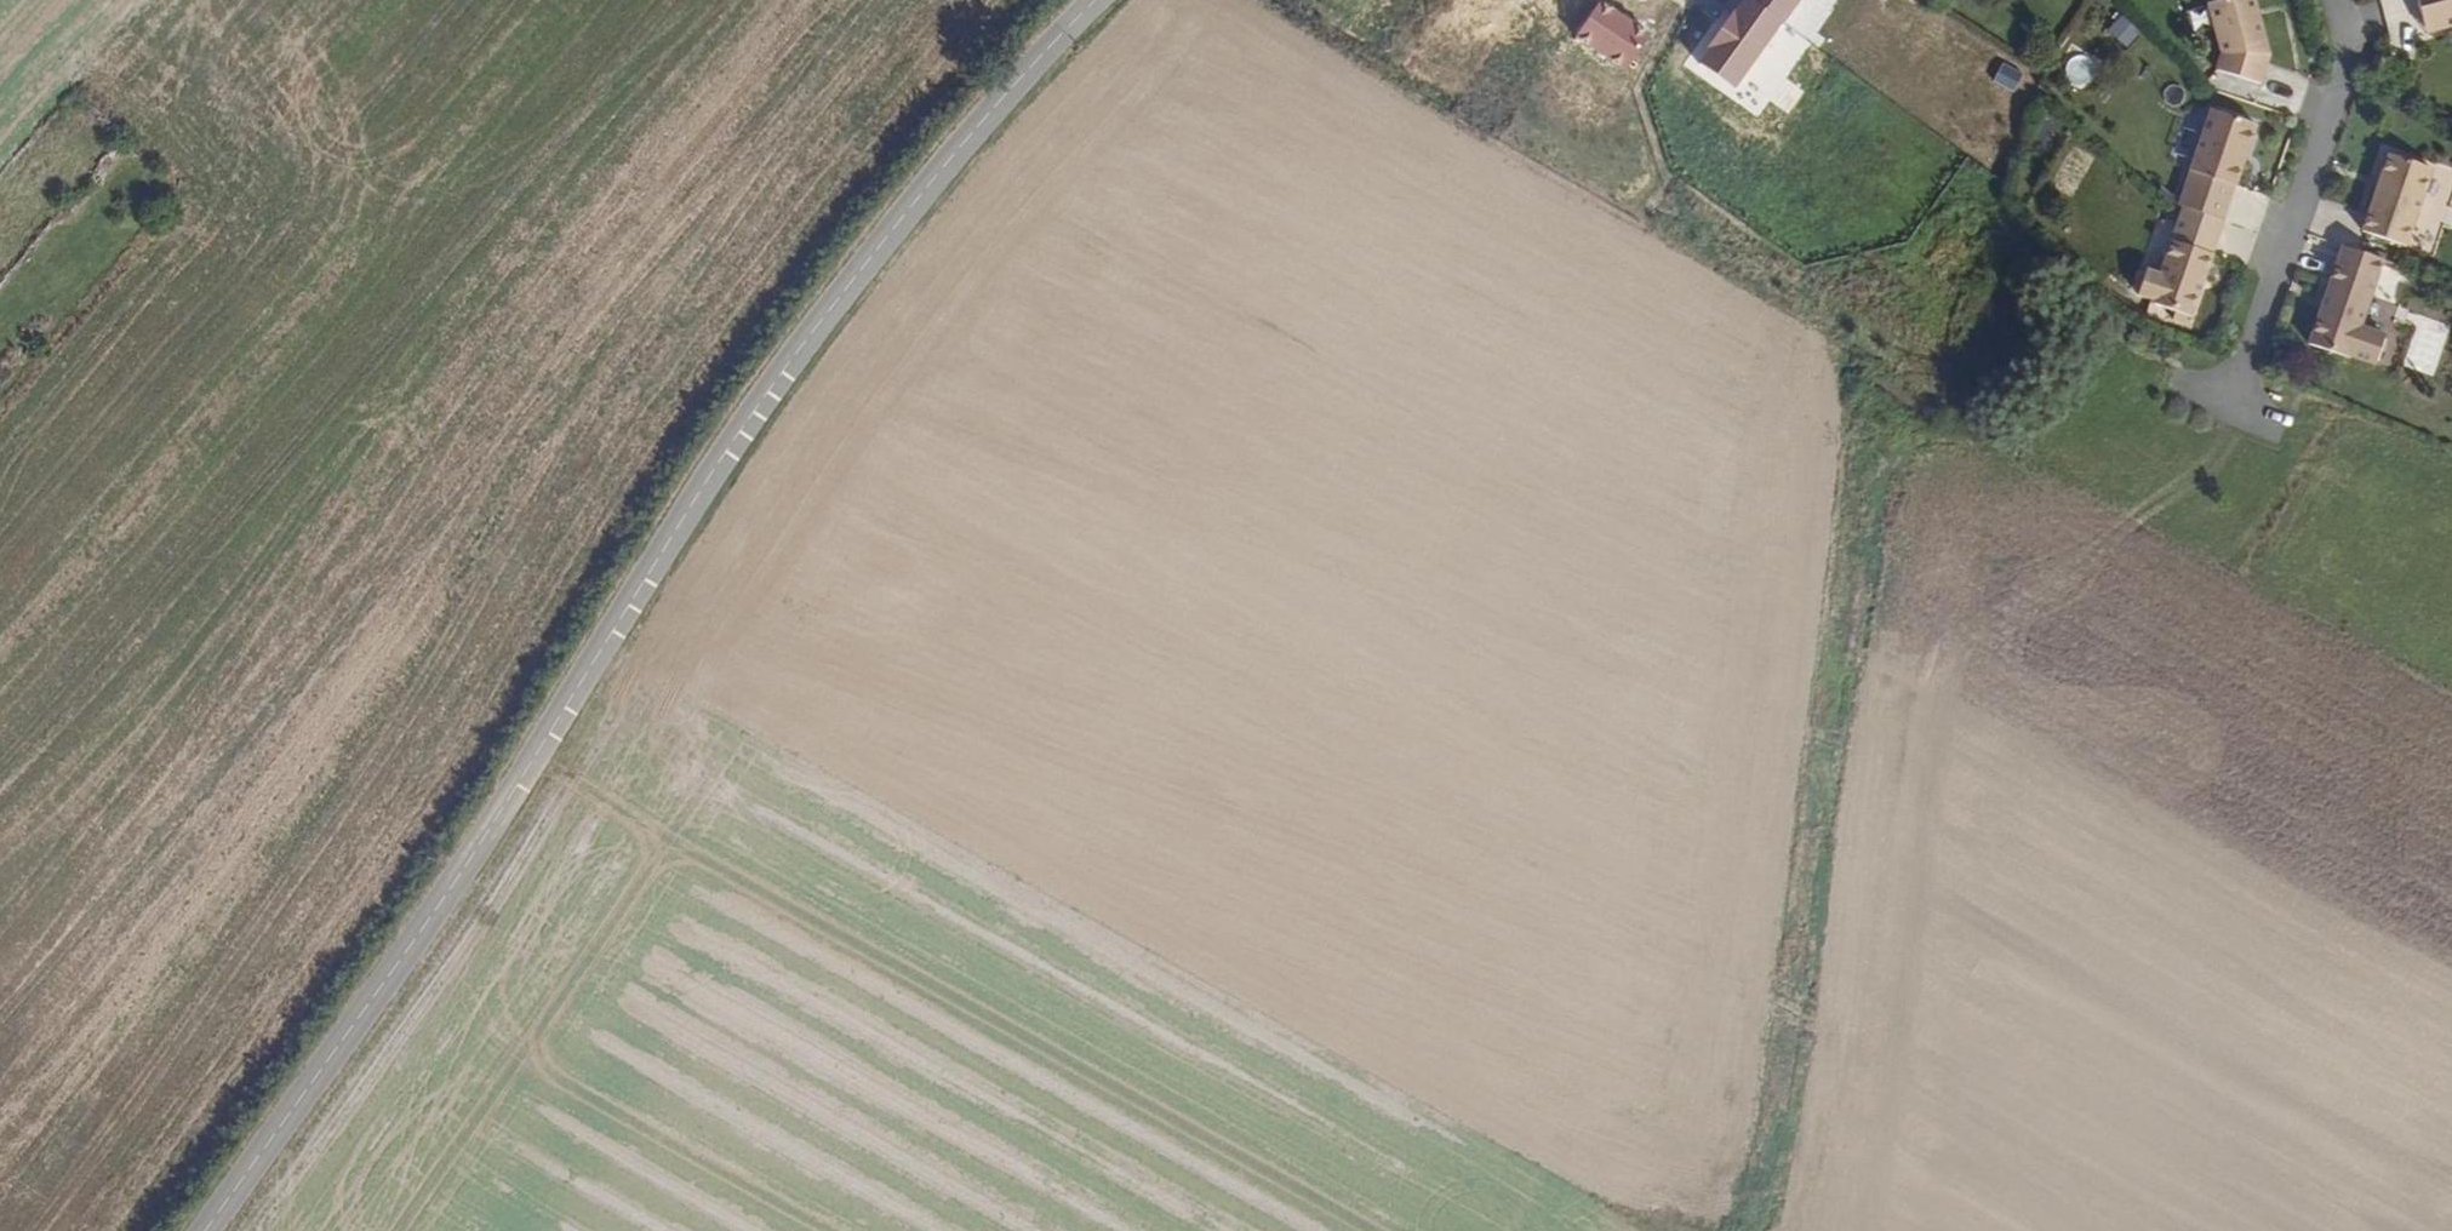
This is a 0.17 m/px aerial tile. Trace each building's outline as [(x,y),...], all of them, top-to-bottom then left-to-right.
[(1661,33),(1614,0),(1607,0),(1585,34),(1635,69),(1661,33)] [(1788,22),(1758,0),(1750,0),(1741,13),(1738,11),(1720,39),(1723,41),(1712,57),(1746,82),(1789,23),(1788,22)] [(1788,22),(1804,0),(1758,0),(1788,22)] [(2259,15),(2255,0),(2207,0),(2222,49),(2211,86),(2221,88),(2254,98),(2265,64),(2269,50),(2259,15)] [(2430,30),(2451,24),(2451,23),(2451,0),(2420,0),(2430,30)] [(2446,32),(2451,30),(2451,23),(2451,24),(2430,30),(2432,36),(2446,32)] [(2385,76),(2393,54),(2381,49),(2374,71),(2385,76)] [(2238,181),(2243,164),(2257,118),(2213,103),(2200,144),(2193,166),(2191,165),(2181,200),(2185,202),(2223,217),(2236,181),(2238,181)] [(2406,242),(2406,240),(2434,162),(2391,147),(2382,172),(2384,173),(2381,181),(2379,180),(2365,221),(2363,226),(2406,242)] [(2195,312),(2223,217),(2185,202),(2163,271),(2148,266),(2141,291),(2155,295),(2154,299),(2195,312)] [(2343,241),(2335,265),(2326,295),(2328,296),(2325,308),(2322,307),(2312,342),(2353,354),(2354,350),(2379,358),(2389,329),(2363,320),(2375,281),(2383,255),(2343,241)]
